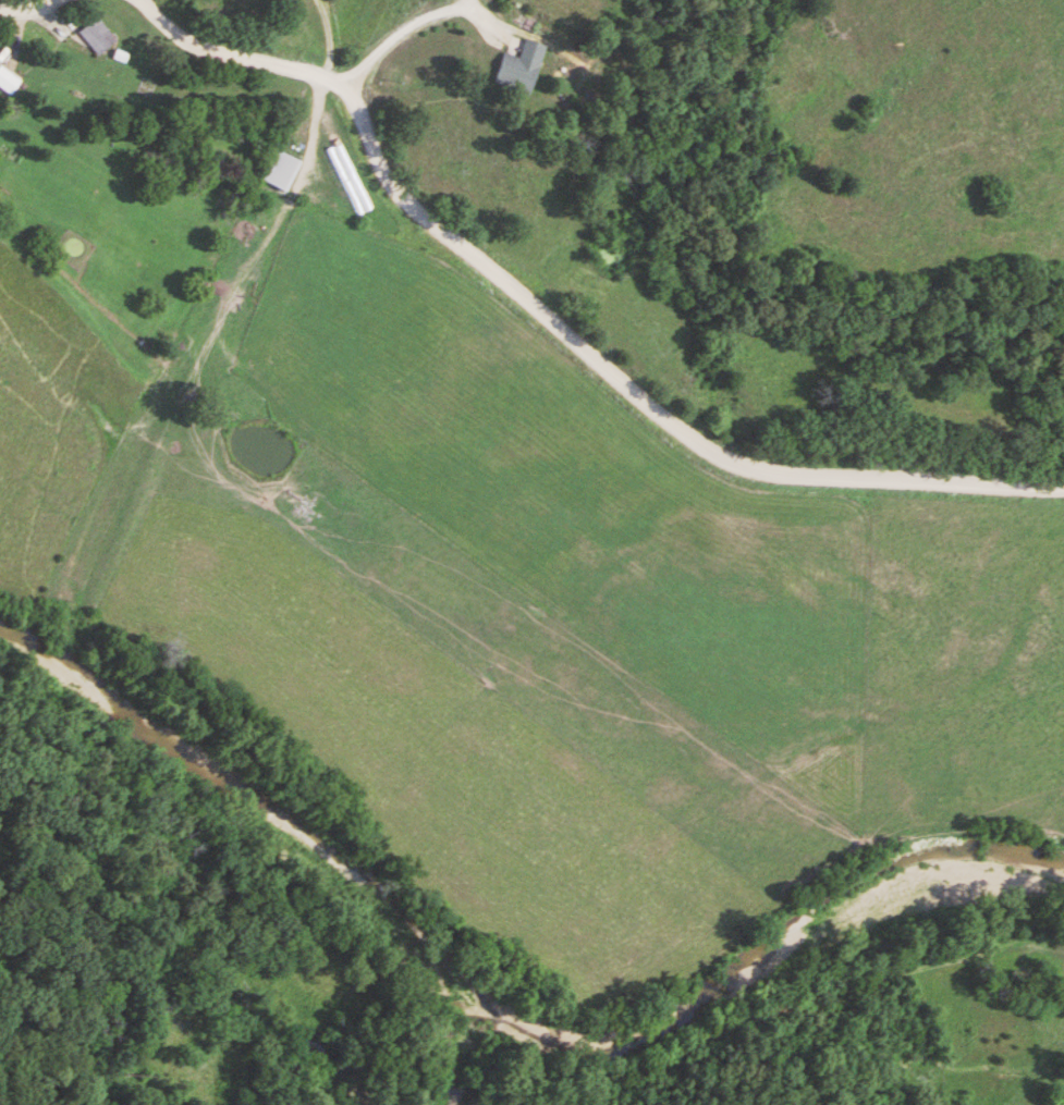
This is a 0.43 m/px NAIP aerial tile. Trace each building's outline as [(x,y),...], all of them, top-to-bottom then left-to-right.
[(117,41),(97,17),(79,32),(98,56),(117,41)] [(529,96),(546,48),(524,41),(518,59),(502,53),(492,83),(529,96)] [(12,95),(22,81),(0,66),(0,86),(12,95)] [(300,162),(278,150),(261,180),(284,192),(300,162)]
